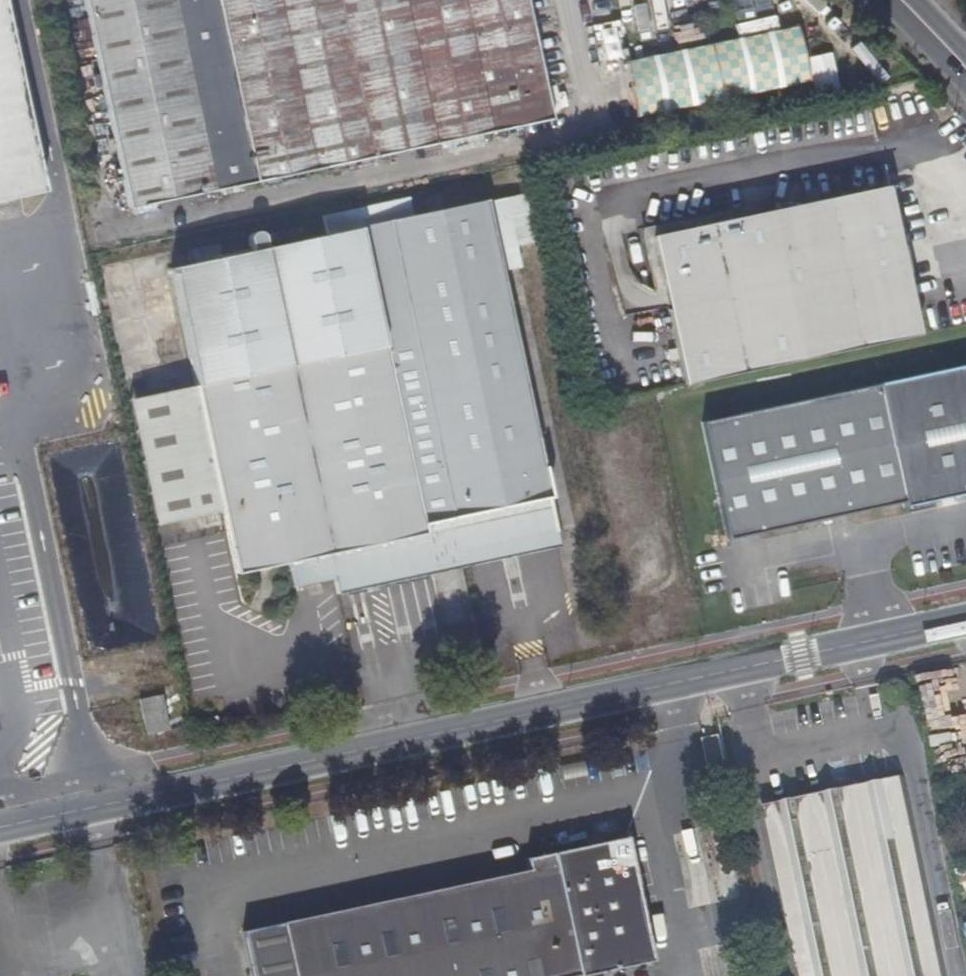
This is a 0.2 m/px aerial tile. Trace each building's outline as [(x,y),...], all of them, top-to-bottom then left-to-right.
[(53,194),(8,0),(0,0),(0,205),(53,194)] [(526,0),(85,0),(126,201),(549,115),(526,0)] [(800,25),(626,55),(636,111),(810,82),(800,25)] [(409,214),(404,196),(386,200),(460,549),(554,528),(498,267),(517,264),(514,241),(534,239),(525,191),(409,214)] [(650,240),(679,378),(912,331),(883,192),(650,240)] [(334,576),(337,591),(432,572),(427,556),(460,549),(386,200),(320,214),(324,234),(261,247),(260,236),(256,231),(250,233),(245,239),(247,250),(162,268),(190,383),(218,506),(233,572),(292,560),(297,584),(334,576)] [(877,384),(903,503),(965,492),(965,366),(877,384)] [(120,396),(148,521),(218,506),(190,383),(120,396)] [(877,384),(699,423),(725,542),(903,503),(877,384)] [(558,545),(554,528),(460,549),(463,565),(558,545)] [(432,572),(463,565),(460,549),(427,556),(432,572)] [(180,674),(161,678),(162,684),(169,721),(188,716),(180,674)] [(140,690),(148,726),(169,721),(162,684),(140,690)] [(224,723),(222,712),(208,714),(209,726),(224,723)] [(705,776),(724,774),(716,739),(698,746),(705,776)] [(902,782),(760,811),(794,975),(944,975),(902,782)] [(525,880),(240,936),(248,975),(611,975),(648,969),(621,841),(521,861),(525,880)]
